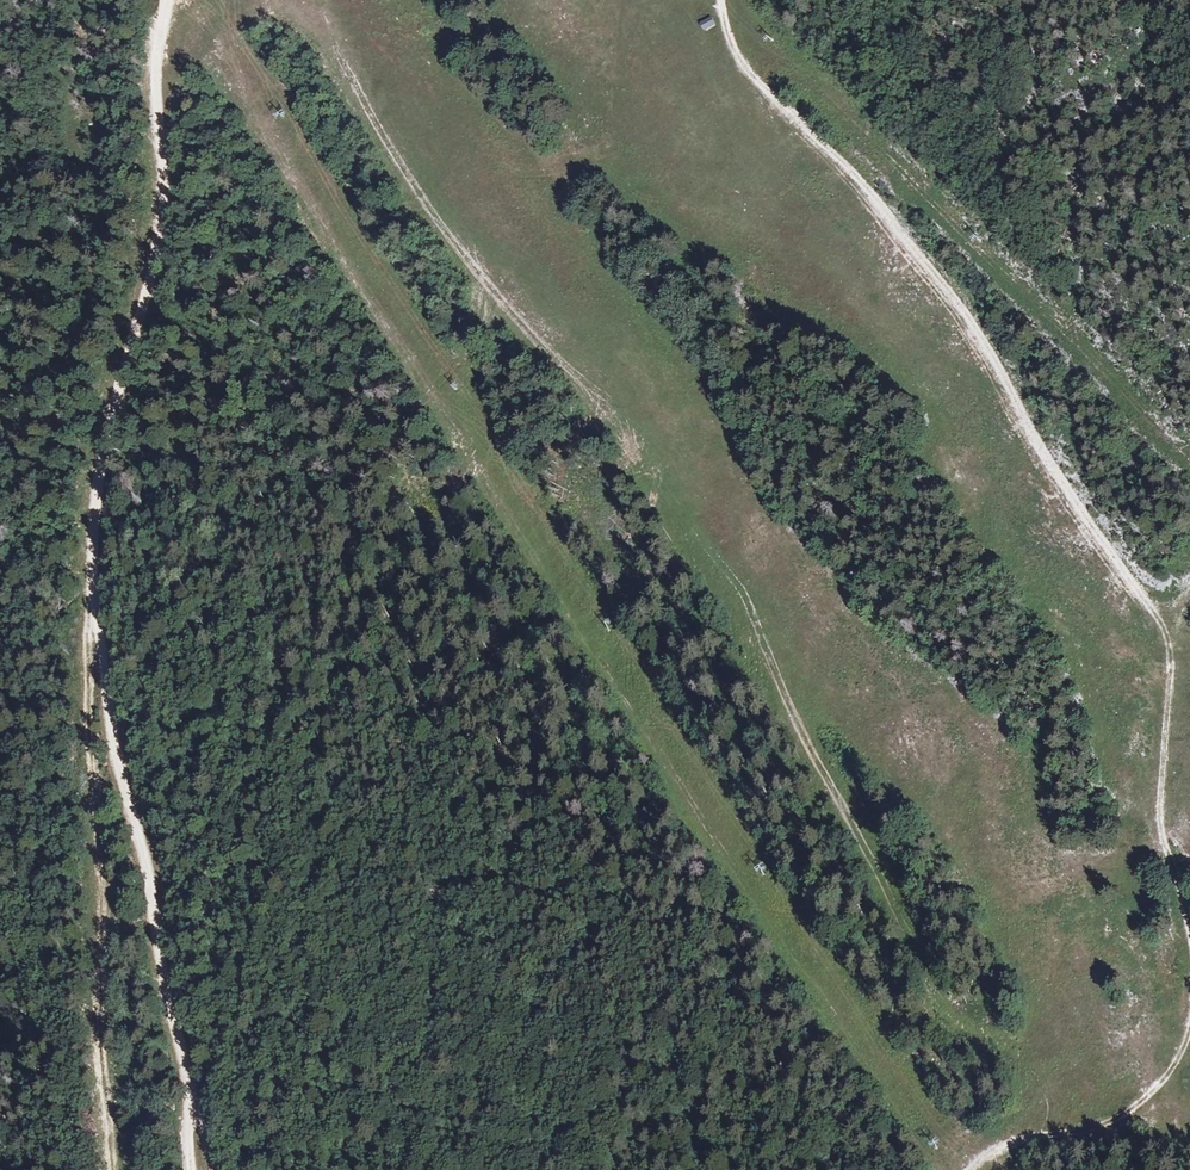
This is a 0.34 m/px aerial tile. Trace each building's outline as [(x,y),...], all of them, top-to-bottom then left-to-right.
[(708,24),(698,29),(701,36),(711,30),(708,24)]
